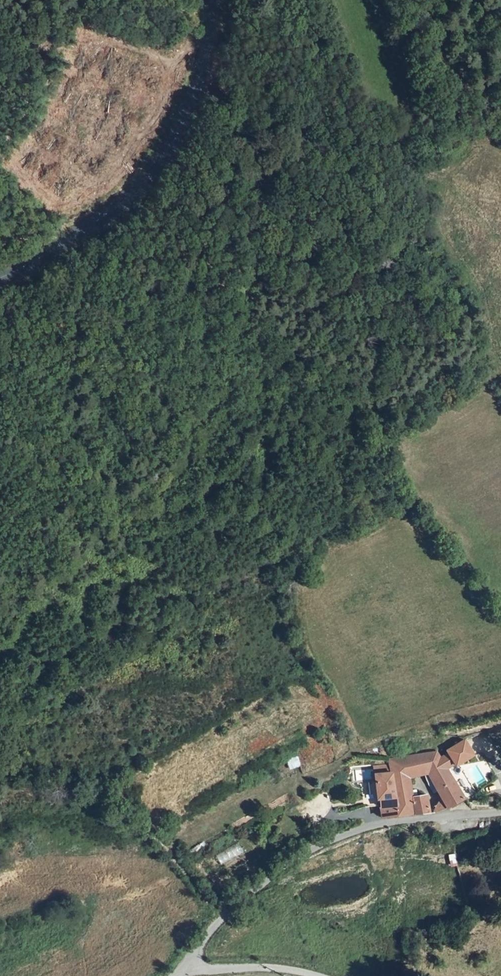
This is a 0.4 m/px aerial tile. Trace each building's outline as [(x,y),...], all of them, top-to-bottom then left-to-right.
[(446,749),(438,754),(444,765),(452,760),(453,762),(471,752),(462,737),(445,747),(446,749)] [(427,767),(445,804),(461,795),(444,765),(438,754),(436,750),(424,752),(427,767)] [(388,758),(389,762),(389,764),(390,772),(398,814),(412,812),(410,795),(408,775),(427,767),(424,752),(388,758)] [(297,756),(287,760),(290,769),(301,765),(297,756)] [(389,764),(371,767),(373,775),(390,772),(389,764)] [(382,817),(398,814),(390,772),(373,775),(374,781),(376,799),(381,798),(382,806),(379,807),(382,817)] [(416,794),(410,795),(412,812),(428,810),(425,793),(416,794)]
